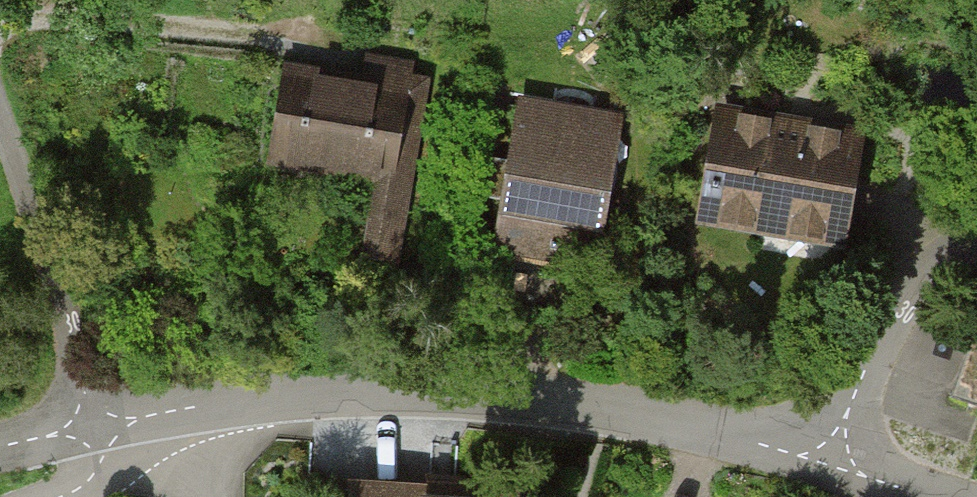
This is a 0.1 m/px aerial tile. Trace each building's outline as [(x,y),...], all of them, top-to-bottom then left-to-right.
[(399,262),(430,72),(366,61),(364,75),(287,63),(270,164),(369,180),(357,255),(399,262)] [(622,112),(517,96),(492,254),(597,270),(622,112)] [(863,127),(713,104),(695,222),(846,244),(863,127)] [(336,470),(335,496),(513,496),(514,480),(336,470)]
